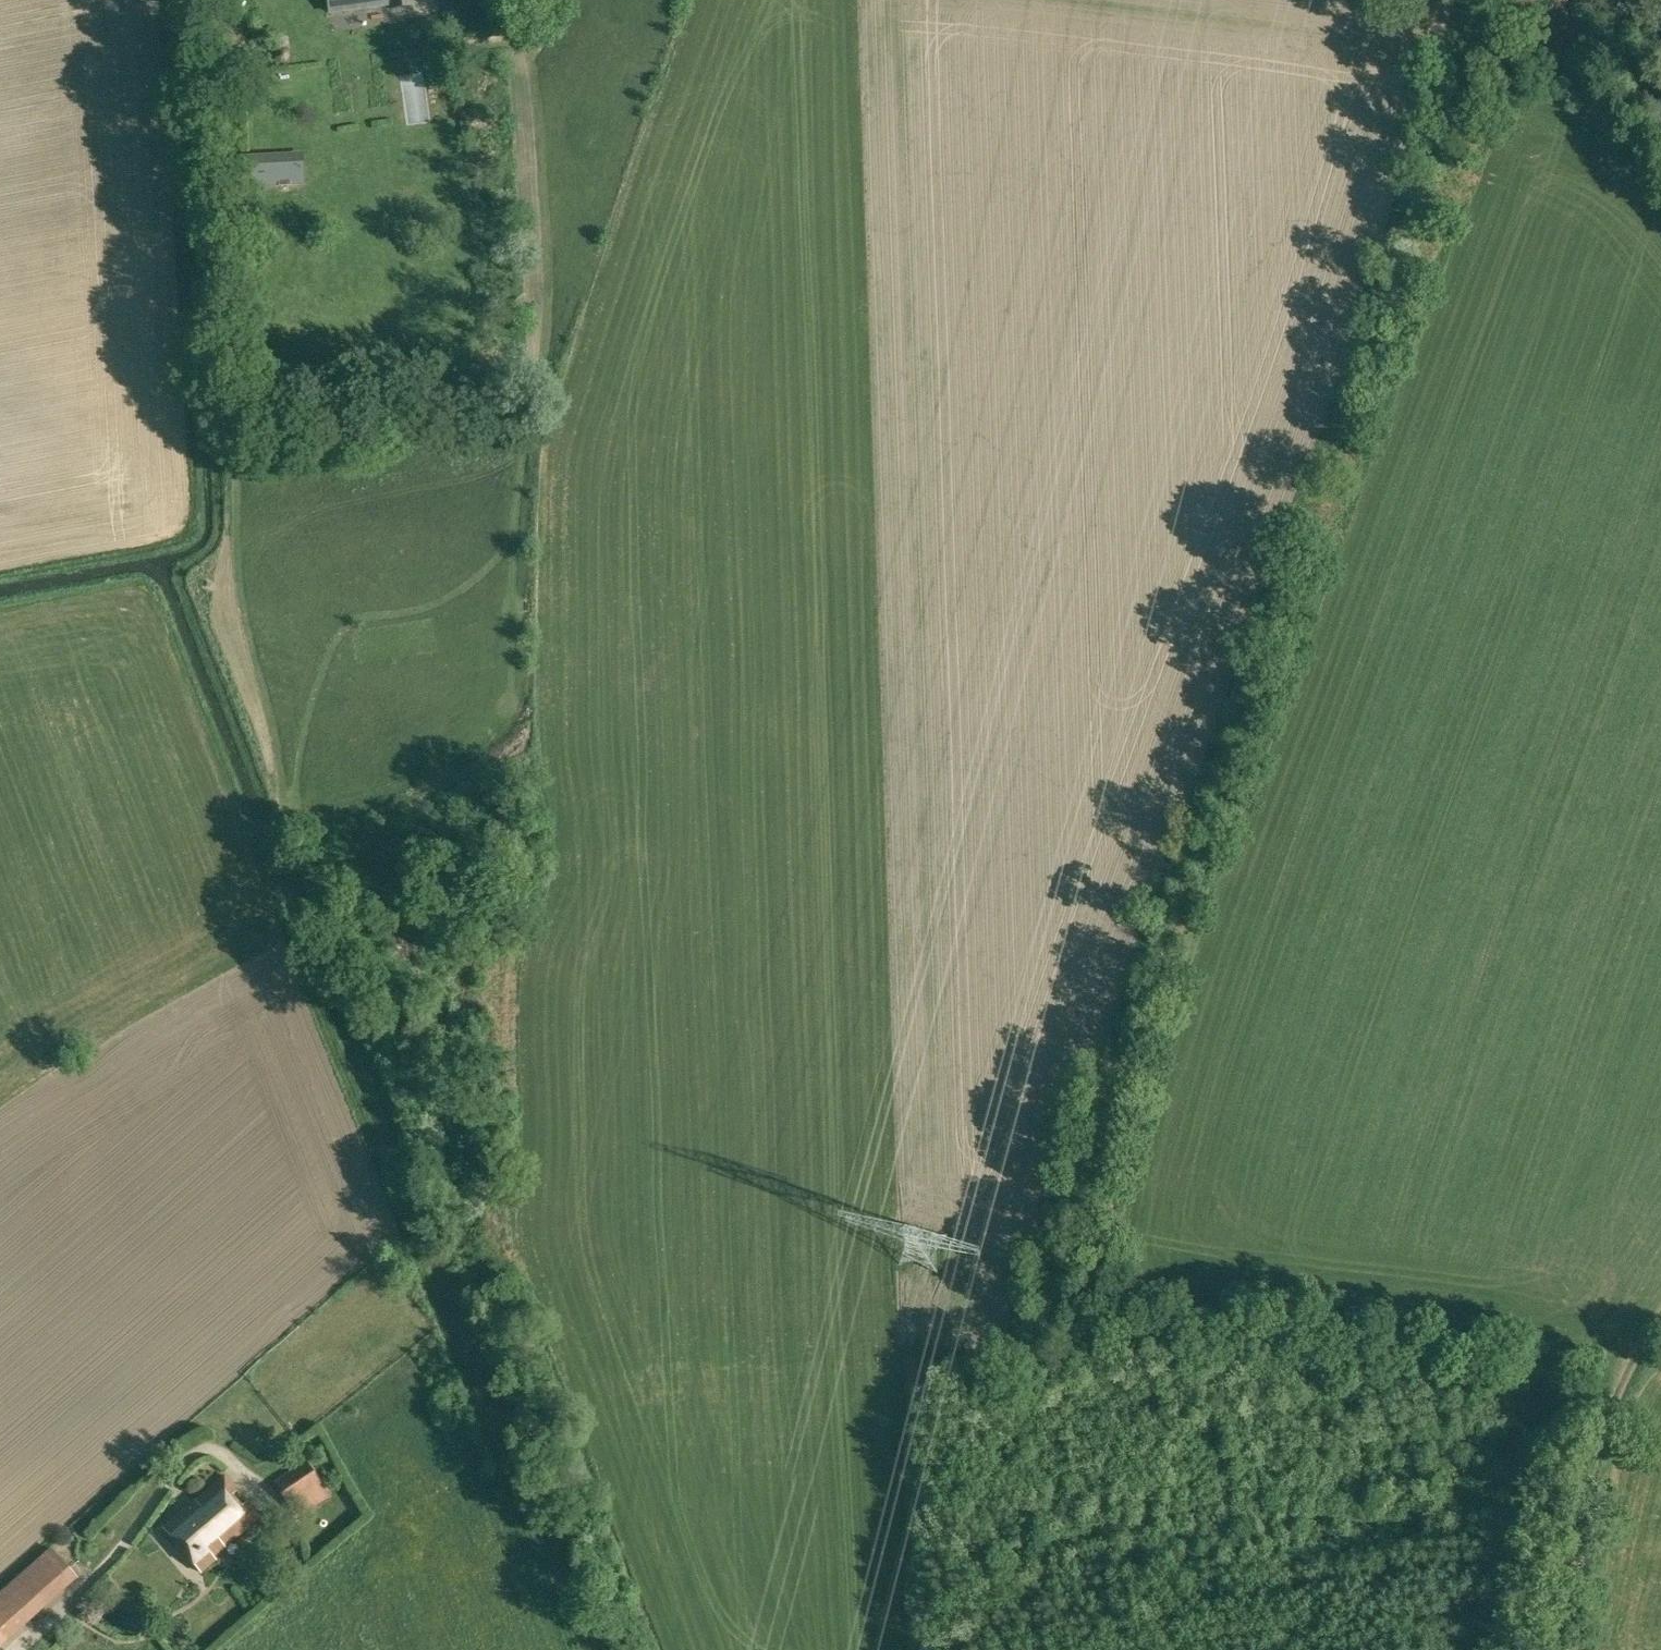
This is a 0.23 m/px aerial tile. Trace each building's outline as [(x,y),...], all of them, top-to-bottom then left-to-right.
[(327,13),(391,4),(391,9),(413,6),(412,0),(325,0),(327,13)] [(439,45),(437,34),(426,36),(426,37),(428,47),(439,45)] [(290,56),(288,51),(283,47),(278,49),(275,54),(276,59),(281,62),(286,61),(290,56)] [(241,156),(243,187),(304,184),(302,152),(241,156)] [(274,1482),(296,1517),(329,1495),(306,1461),(274,1482)] [(163,1526),(201,1572),(215,1560),(212,1557),(260,1517),(247,1501),(241,1506),(232,1495),(237,1490),(225,1475),(163,1526)] [(1,1645),(78,1578),(69,1566),(52,1546),(0,1588),(0,1644),(1,1645)]
